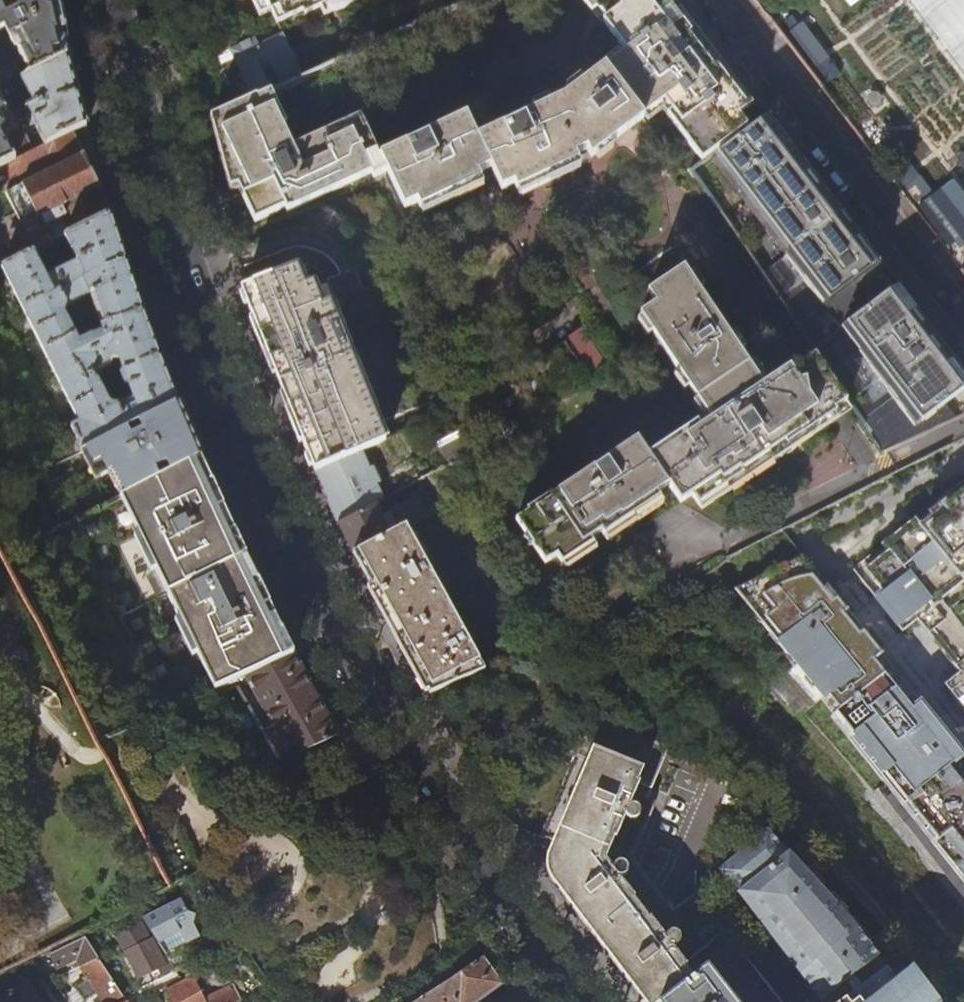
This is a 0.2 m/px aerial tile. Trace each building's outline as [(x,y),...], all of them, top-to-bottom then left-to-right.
[(24,2),(17,6),(18,9),(6,15),(0,5),(0,31),(4,29),(14,48),(16,48),(29,75),(68,56),(60,19),(56,0),(23,0),(24,2)] [(664,0),(584,0),(626,52),(563,98),(477,139),(466,116),(380,156),(361,116),(293,148),(283,127),(287,126),(271,91),(210,119),(203,121),(226,190),(235,187),(252,221),(284,209),(286,213),(371,175),(373,179),(387,173),(404,210),(417,204),(420,210),(481,181),(478,175),(491,168),(501,191),(514,185),(517,191),(578,163),(575,156),(587,150),(591,158),(662,102),(671,112),(666,115),(701,161),(708,155),(748,127),(739,115),(748,108),(664,0)] [(233,1),(238,5),(248,6),(256,24),(268,18),(273,32),(318,15),(322,23),(369,0),(232,0),(233,1)] [(963,73),(963,0),(912,0),(963,73)] [(843,72),(804,21),(790,31),(828,83),(843,72)] [(68,56),(29,75),(20,80),(31,103),(25,106),(29,113),(24,115),(29,124),(33,122),(44,145),(70,133),(86,125),(79,99),(68,56)] [(871,106),(876,106),(880,103),(881,98),(878,94),(873,94),(869,96),(868,102),(871,106)] [(945,403),(963,389),(963,374),(938,340),(906,298),(901,301),(897,296),(893,291),(898,287),(844,217),(798,157),(791,162),(787,157),(782,151),(789,145),(766,114),(748,127),(708,155),(890,397),(912,427),(945,403)] [(13,160),(0,132),(4,124),(0,116),(0,166),(13,160)] [(44,145),(13,160),(0,166),(0,189),(13,215),(2,221),(21,258),(32,253),(64,237),(112,214),(99,190),(89,169),(79,151),(70,133),(44,145)] [(954,145),(963,162),(963,137),(954,145)] [(791,162),(798,157),(789,145),(782,151),(787,157),(791,162)] [(913,210),(950,257),(963,247),(963,198),(953,183),(913,210)] [(1,268),(78,422),(69,427),(80,450),(178,402),(159,351),(141,300),(112,214),(64,237),(75,261),(44,277),(32,253),(21,258),(1,268)] [(787,290),(769,266),(760,272),(777,297),(787,290)] [(315,472),(362,451),(387,440),(380,421),(436,398),(388,279),(336,299),(327,277),(319,280),(314,268),(301,273),(298,267),(241,290),(265,348),(300,437),(315,472)] [(836,386),(816,356),(815,354),(792,371),(790,367),(763,385),(684,268),(648,292),(655,304),(640,314),(711,420),(700,427),(697,423),(648,456),(638,439),(551,496),(550,494),(526,509),(527,511),(516,519),(515,519),(544,563),(556,555),(561,563),(593,543),(590,538),(601,531),(604,535),(661,498),(657,493),(668,485),(680,503),(692,496),(698,506),(849,405),(836,386)] [(901,301),(906,298),(898,287),(893,291),(897,296),(901,301)] [(912,427),(890,397),(860,419),(882,454),(957,417),(945,403),(912,427)] [(202,457),(187,423),(182,411),(178,402),(80,450),(0,489),(0,541),(7,554),(69,523),(202,457)] [(384,500),(362,451),(315,472),(327,498),(338,523),(377,503),(384,500)] [(202,457),(69,523),(162,713),(218,687),(236,679),(294,653),(289,643),(266,596),(246,556),(229,516),(211,477),(202,457)] [(937,603),(963,582),(963,491),(922,523),(928,530),(898,553),(861,580),(902,631),(924,613),(937,603)] [(384,518),(377,503),(338,523),(345,538),(353,554),(406,526),(408,525),(403,516),(393,520),(391,515),(384,518)] [(486,667),(406,526),(353,554),(367,579),(386,614),(421,679),(430,695),(486,667)] [(822,582),(809,565),(802,555),(735,590),(839,719),(896,673),(878,651),(837,600),(822,582)] [(924,613),(902,631),(891,640),(878,651),(896,673),(921,704),(949,739),(963,759),(963,582),(937,603),(924,613)] [(315,693),(294,653),(236,679),(263,728),(272,724),(289,754),(324,738),(337,732),(315,693)] [(839,719),(963,877),(963,787),(960,781),(963,777),(963,759),(949,739),(921,704),(896,673),(839,719)] [(546,875),(549,881),(584,926),(618,970),(642,1001),(662,1001),(692,978),(682,965),(728,929),(697,889),(669,910),(664,903),(645,916),(630,897),(636,893),(622,875),(624,870),(624,868),(623,864),(619,861),(614,861),(610,863),(608,868),(602,859),(622,812),(624,815),(625,816),(629,818),(634,817),(637,814),(638,812),(638,807),(635,803),(639,793),(646,796),(670,745),(598,714),(539,834),(538,836),(551,842),(544,858),(544,863),(545,869),(546,875)] [(879,958),(768,829),(719,870),(821,1001),(879,958)] [(182,902),(149,918),(169,952),(200,936),(193,926),(193,922),(195,916),(182,902)] [(125,946),(139,974),(166,960),(152,932),(125,946)] [(81,961),(97,953),(84,933),(50,950),(57,963),(76,954),(81,961)] [(123,992),(97,953),(81,961),(79,962),(85,972),(83,974),(85,977),(73,984),(83,998),(96,988),(105,1001),(123,992)] [(503,985),(499,981),(490,968),(483,957),(414,1001),(478,1001),(503,985)] [(707,966),(692,978),(662,1001),(735,1001),(707,966)] [(913,969),(897,981),(887,968),(842,1001),(938,1001),(913,969)] [(173,1001),(231,1001),(240,998),(233,985),(206,999),(192,972),(165,986),(173,1001)] [(24,981),(2,997),(0,994),(0,1001),(37,1001),(24,981)]
